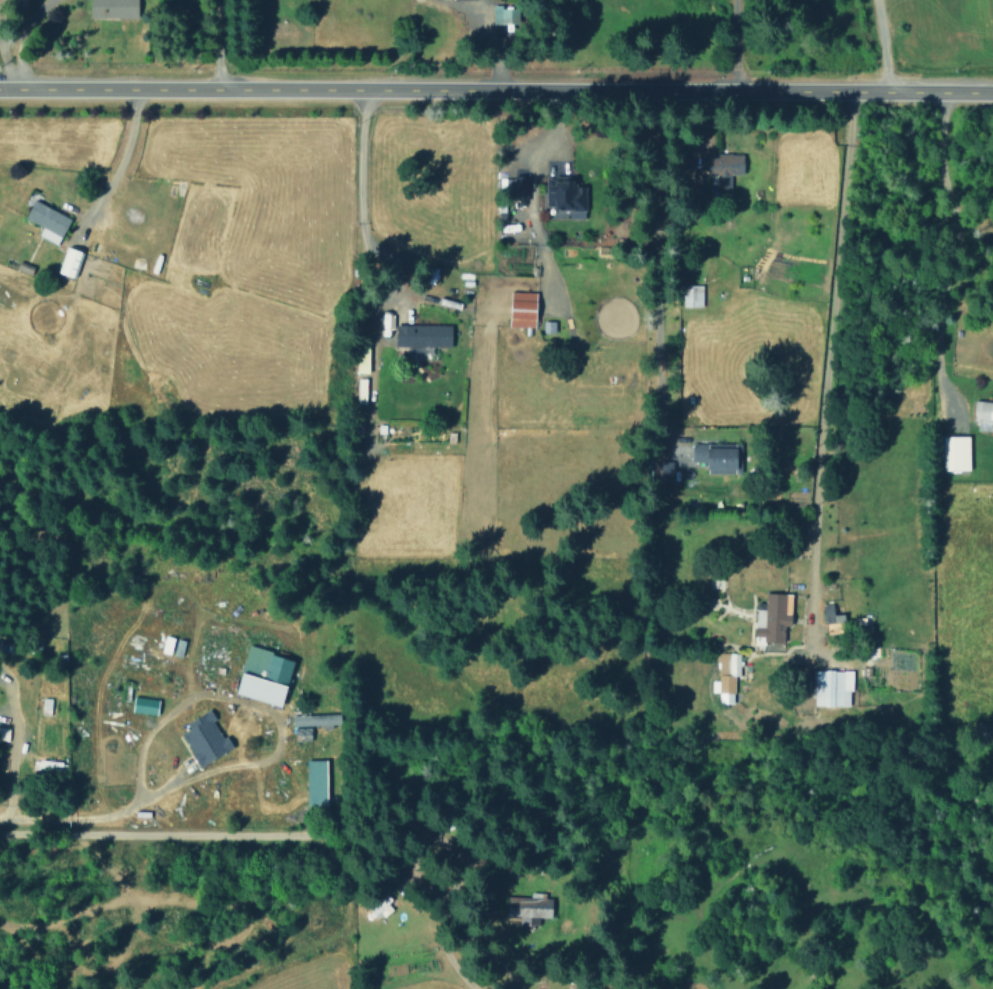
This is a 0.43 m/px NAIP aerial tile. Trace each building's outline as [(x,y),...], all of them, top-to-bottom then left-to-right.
[(138,0),(90,0),(90,17),(137,18),(138,0)] [(517,5),(491,6),(492,23),(518,22),(517,5)] [(730,187),(729,174),(743,173),(742,153),(710,154),(711,188),(730,187)] [(585,185),(574,185),(573,176),(545,176),(545,206),(555,206),(555,210),(568,210),(568,218),(585,218),(585,185)] [(70,217),(33,199),(24,218),(42,226),(38,235),(57,244),(70,217)] [(74,276),(81,249),(64,245),(57,273),(74,276)] [(701,307),(701,284),(680,285),(681,307),(701,307)] [(536,292),(510,291),(509,326),(535,327),(536,292)] [(450,346),(451,325),(396,324),(395,345),(413,346),(413,352),(432,353),(432,346),(450,346)] [(355,373),(368,372),(368,345),(355,345),(355,373)] [(972,401),(971,421),(976,421),(976,431),(992,432),(992,402),(972,401)] [(968,470),(968,436),(943,435),(942,470),(968,470)] [(691,442),(691,461),(707,462),(706,473),(737,473),(737,443),(691,442)] [(672,461),(654,461),(654,478),(671,478),(672,461)] [(754,636),(763,636),(763,641),(783,642),(783,625),(790,625),(791,594),(764,593),(764,609),(755,609),(754,636)] [(185,640),(176,638),(172,655),(180,657),(185,640)] [(282,705),(293,657),(247,646),(236,694),(282,705)] [(716,681),(710,681),(710,692),(717,692),(717,703),(732,703),(733,676),(738,676),(738,653),(716,653),(716,681)] [(850,705),(850,670),(812,670),(812,705),(850,705)] [(156,716),(158,700),(134,696),(132,711),(156,716)] [(181,733),(199,766),(233,748),(227,735),(223,737),(208,710),(186,722),(189,728),(181,733)] [(291,715),(291,726),(340,725),(340,714),(291,715)] [(310,727),(294,727),(294,740),(310,740),(310,727)] [(307,807),(327,807),(326,760),(306,760),(307,807)] [(551,918),(551,895),(529,894),(529,897),(505,897),(505,916),(520,916),(519,924),(538,925),(538,917),(551,918)]
